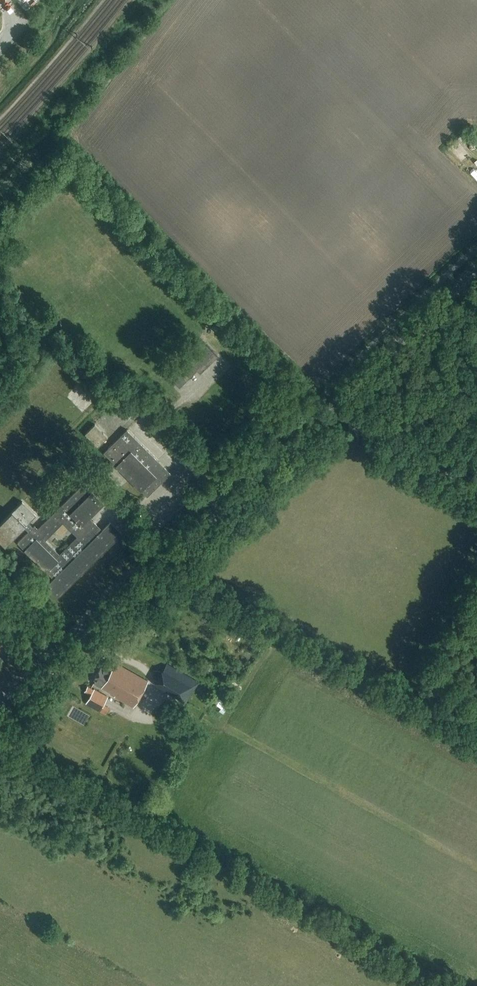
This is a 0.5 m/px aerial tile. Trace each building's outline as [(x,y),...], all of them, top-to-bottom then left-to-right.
[(225,315),(213,324),(220,333),(232,325),(225,315)] [(171,379),(180,388),(197,370),(200,374),(218,357),(206,345),(171,379)] [(151,405),(133,388),(127,394),(145,412),(151,405)] [(85,434),(98,447),(108,437),(95,424),(85,434)] [(116,466),(117,467),(116,468),(119,472),(120,471),(141,492),(142,491),(147,497),(171,474),(127,430),(104,453),(116,466)] [(55,481),(60,476),(57,473),(48,481),(60,493),(64,490),(55,481)] [(92,491),(84,483),(62,505),(38,529),(35,526),(33,527),(29,523),(36,515),(22,502),(0,524),(0,541),(5,546),(24,527),(29,532),(18,543),(25,550),(24,550),(47,572),(54,579),(46,587),(57,598),(100,555),(102,556),(106,552),(105,550),(122,533),(111,522),(102,530),(89,517),(104,503),(92,490),(92,491)] [(37,491),(45,499),(49,495),(41,487),(37,491)] [(263,626),(245,617),(242,623),(260,631),(262,632),(264,628),(262,627),(263,626)] [(115,695),(115,697),(133,707),(148,681),(116,663),(111,671),(101,666),(94,679),(96,680),(94,683),(115,695)] [(155,684),(187,702),(198,683),(198,682),(167,664),(155,684)] [(86,703),(100,711),(108,697),(94,690),(88,686),(85,692),(91,695),(86,703)] [(234,697),(236,693),(230,690),(225,688),(223,691),(234,697)] [(220,700),(212,694),(209,698),(217,705),(220,700)] [(217,705),(221,709),(219,711),(223,714),(229,706),(220,700),(217,705)]
